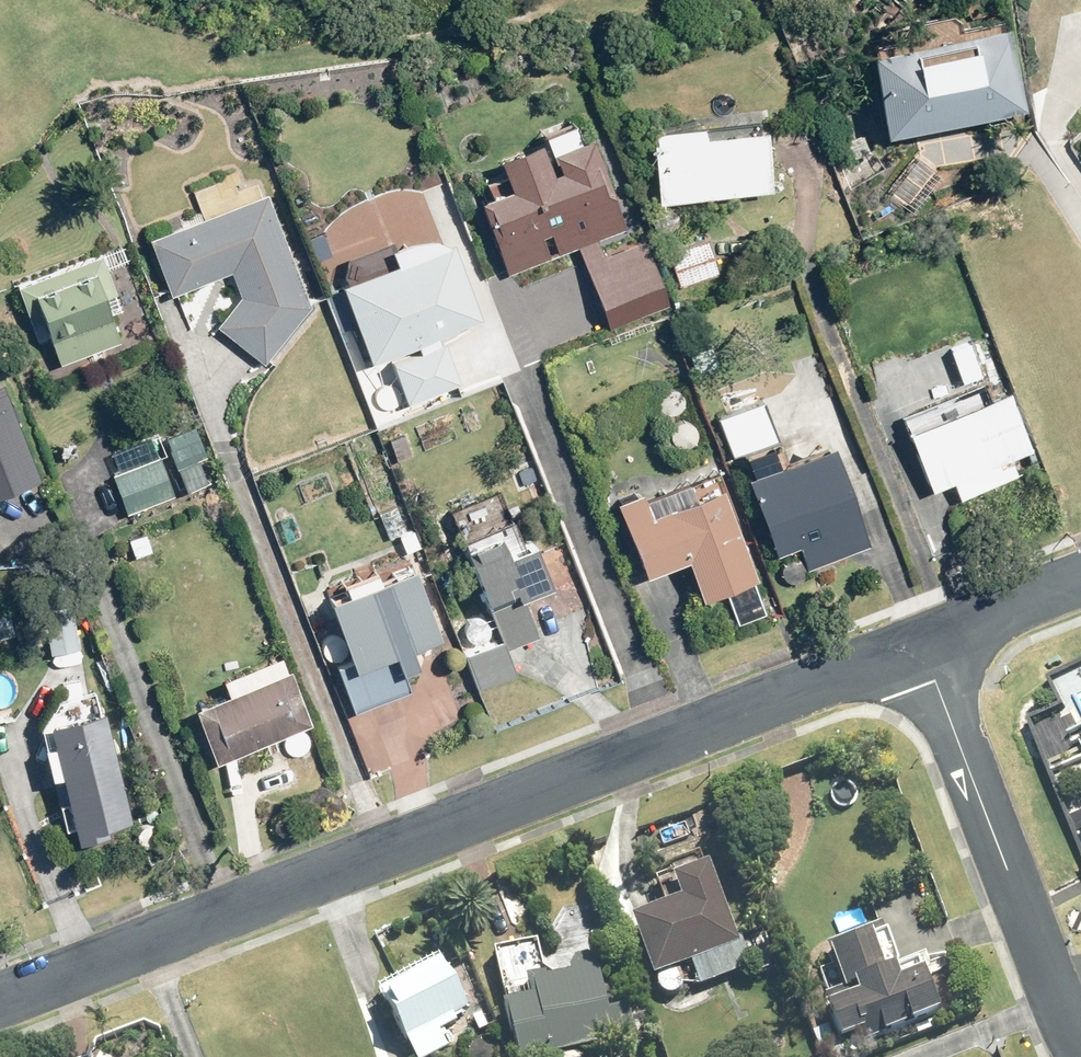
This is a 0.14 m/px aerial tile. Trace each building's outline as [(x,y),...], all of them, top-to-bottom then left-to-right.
[(1008,24),(865,51),(879,131),(1022,106),(1008,24)] [(699,124),(651,130),(653,141),(648,142),(655,202),(770,187),(762,127),(701,135),(699,124)] [(494,155),(507,189),(478,199),(506,273),(577,245),(609,327),(668,305),(643,240),(601,256),(594,238),(625,226),(585,134),(548,148),(554,167),(546,169),(534,140),(494,155)] [(230,272),(239,296),(215,325),(262,364),(308,306),(265,193),(148,239),(169,295),(230,272)] [(448,238),(335,281),(366,360),(478,318),(448,238)] [(706,239),(667,252),(679,287),(719,274),(706,239)] [(97,253),(14,284),(29,324),(42,319),(58,362),(116,340),(100,297),(111,292),(97,253)] [(327,304),(316,308),(323,324),(334,320),(327,304)] [(441,339),(388,360),(404,401),(457,380),(441,339)] [(877,362),(880,371),(887,369),(884,361),(877,362)] [(997,462),(1029,449),(995,364),(975,372),(986,398),(906,431),(930,491),(951,482),(957,498),(1004,478),(997,462)] [(837,391),(806,401),(813,420),(843,410),(837,391)] [(34,478),(0,392),(0,491),(34,478)] [(191,424),(162,437),(167,447),(166,448),(184,490),(205,482),(195,460),(205,455),(191,424)] [(748,475),(772,464),(760,432),(736,442),(748,475)] [(404,435),(389,440),(396,460),(412,454),(404,435)] [(772,464),(748,475),(744,476),(773,554),(797,546),(806,569),(868,545),(829,443),(772,464)] [(157,454),(109,473),(125,513),(173,493),(157,454)] [(638,492),(613,502),(641,574),(683,558),(699,600),(755,578),(714,471),(641,500),(638,492)] [(388,538),(398,534),(404,532),(404,531),(395,507),(378,514),(388,538)] [(518,546),(508,520),(460,539),(464,550),(461,552),(481,600),(484,599),(500,640),(463,655),(476,687),(514,672),(504,649),(536,636),(520,595),(546,585),(529,542),(518,546)] [(404,552),(416,547),(410,530),(404,532),(398,534),(398,535),(404,552)] [(144,533),(126,539),(133,557),(150,551),(144,533)] [(322,597),(347,661),(334,666),(352,711),(409,689),(402,669),(413,665),(405,646),(434,635),(405,563),(322,597)] [(42,609),(48,653),(75,649),(68,605),(42,609)] [(285,667),(188,707),(210,762),(308,722),(285,667)] [(44,721),(49,743),(38,746),(45,777),(57,774),(74,842),(104,834),(101,824),(124,818),(96,708),(44,721)] [(683,906),(632,926),(655,981),(690,967),(699,988),(748,969),(708,870),(673,884),(683,906)] [(825,1003),(841,1047),(863,1039),(865,1046),(938,1018),(919,967),(902,974),(887,934),(885,936),(882,927),(827,948),(836,967),(821,972),(832,1001),(825,1003)] [(597,973),(560,982),(542,969),(536,944),(493,955),(504,999),(507,998),(509,1010),(505,1010),(517,1056),(566,1056),(634,1039),(627,1013),(615,1016),(611,1001),(605,1002),(597,973)] [(412,1056),(436,1056),(447,1051),(440,1037),(458,1026),(454,1020),(468,1012),(440,963),(378,998),(412,1056)] [(483,1016),(471,1020),(478,1035),(490,1030),(483,1016)] [(831,1029),(813,1035),(819,1049),(836,1043),(831,1029)]
